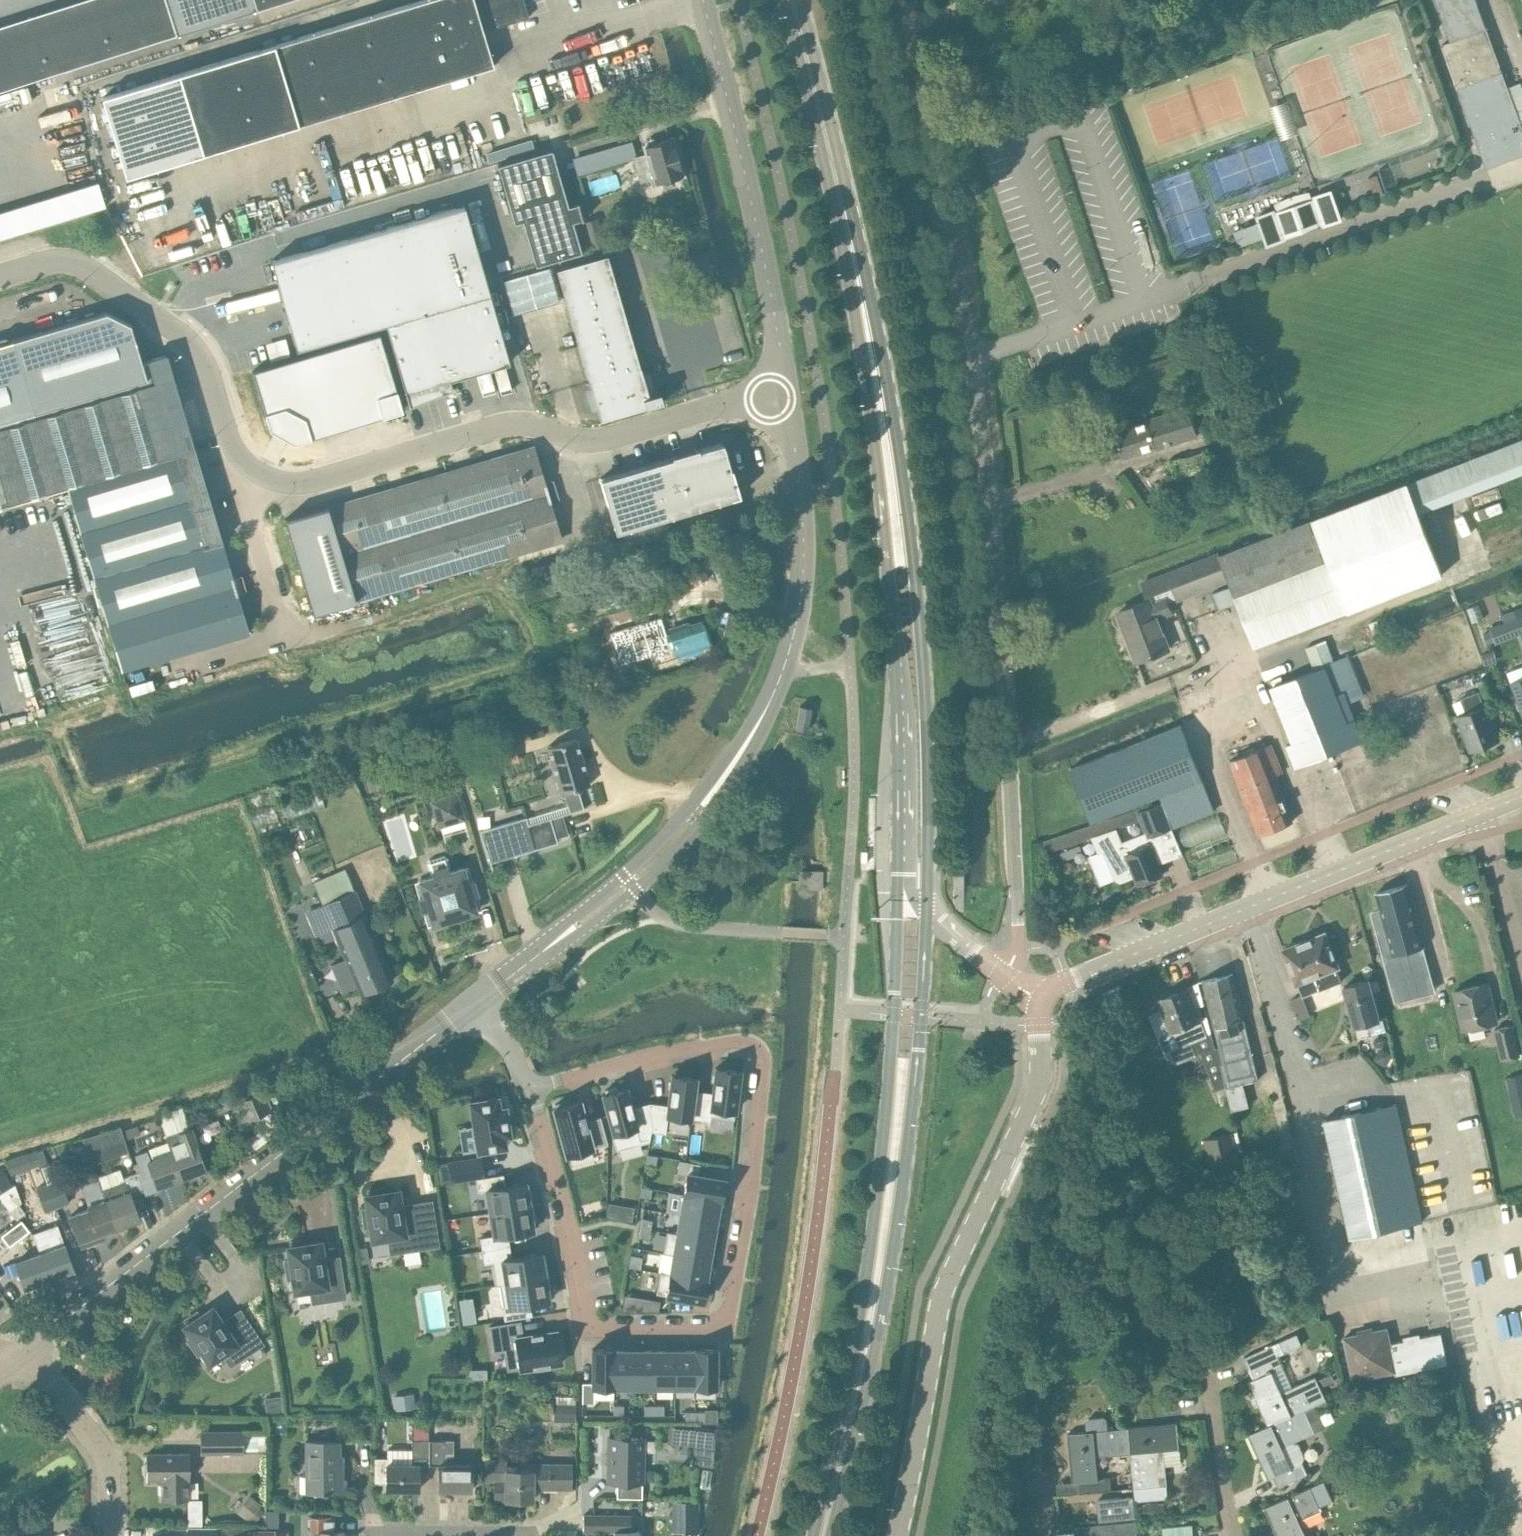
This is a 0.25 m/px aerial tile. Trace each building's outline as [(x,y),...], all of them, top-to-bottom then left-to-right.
[(0,29),(0,90),(177,33),(166,0),(91,0),(0,29)] [(101,95),(126,176),(203,153),(494,65),(483,30),(529,16),(524,0),(419,0),(101,95)] [(1451,41),(1442,44),(1487,167),(1521,154),(1521,126),(1476,0),(1436,0),(1451,41)] [(1298,131),(1294,118),(1286,121),(1281,102),(1272,104),(1281,135),(1298,131)] [(670,137),(644,145),(655,182),(681,174),(670,137)] [(568,204),(552,148),(497,164),(514,222),(522,219),(536,264),(582,251),(573,221),(583,218),(578,201),(568,204)] [(1377,174),(1368,177),(1376,200),(1385,196),(1377,174)] [(0,212),(0,237),(104,205),(97,182),(0,212)] [(1286,198),(1274,203),(1276,210),(1260,216),(1260,214),(1259,215),(1269,244),(1287,237),(1342,219),(1332,188),(1311,195),(1310,190),(1297,194),(1286,198)] [(464,205),(271,260),(296,348),(385,323),(409,404),(452,388),(450,379),(509,362),(464,205)] [(598,216),(582,221),(590,249),(606,244),(598,216)] [(600,418),(650,404),(662,400),(659,389),(648,392),(607,253),(556,268),(600,418)] [(130,323),(106,311),(12,339),(8,337),(4,336),(0,337),(0,427),(156,381),(149,359),(142,361),(130,323)] [(311,353),(334,429),(402,410),(380,333),(311,353)] [(294,441),(334,429),(311,353),(252,370),(268,426),(294,441)] [(67,486),(194,448),(181,404),(166,354),(149,359),(156,381),(35,417),(0,427),(0,506),(67,486)] [(1148,418),(1149,420),(1115,431),(1123,457),(1157,446),(1158,449),(1198,437),(1188,405),(1148,418)] [(1419,512),(1521,473),(1521,437),(1407,481),(1419,512)] [(730,467),(722,441),(698,448),(697,446),(671,454),(672,456),(600,478),(616,531),(740,494),(732,467),(730,467)] [(1203,450),(1170,461),(1178,486),(1210,476),(1210,477),(1251,464),(1243,442),(1204,454),(1203,450)] [(328,507),(355,600),(561,539),(533,446),(328,507)] [(194,448),(67,486),(121,669),(248,631),(194,448)] [(1443,575),(1419,512),(1407,481),(1312,518),(1219,553),(1218,551),(1140,581),(1147,600),(1119,612),(1137,660),(1169,648),(1158,619),(1173,613),(1168,600),(1176,597),(1178,601),(1230,581),(1235,594),(1234,595),(1254,647),(1348,611),(1443,575)] [(355,600),(328,507),(327,506),(284,519),(312,612),(355,600)] [(1521,633),(1521,629),(1518,618),(1491,628),(1497,643),(1521,633)] [(629,639),(637,663),(675,651),(677,658),(711,647),(702,619),(669,629),(668,627),(629,639)] [(1335,662),(1326,639),(1306,647),(1314,669),(1270,686),(1292,742),(1287,745),(1295,767),(1363,740),(1345,691),(1359,686),(1348,657),(1335,662)] [(1490,676),(1477,681),(1482,696),(1496,691),(1490,676)] [(1511,683),(1521,712),(1521,679),(1511,683)] [(1460,697),(1466,713),(1458,716),(1471,750),(1499,739),(1486,705),(1484,706),(1478,690),(1460,697)] [(796,727),(808,729),(812,707),(800,705),(796,727)] [(1045,853),(1091,838),(1098,853),(1104,851),(1117,882),(1135,875),(1138,883),(1163,873),(1151,843),(1159,840),(1162,833),(1161,830),(1214,809),(1202,778),(1181,723),(1070,767),(1091,823),(1160,795),(1162,801),(1139,810),(1139,808),(1041,841),(1045,853)] [(561,792),(564,791),(569,811),(583,808),(577,787),(590,784),(576,738),(547,746),(561,792)] [(1271,743),(1230,759),(1259,834),(1293,820),(1275,775),(1283,772),(1271,743)] [(493,766),(517,759),(514,747),(489,754),(493,766)] [(458,791),(431,799),(438,827),(466,820),(458,791)] [(480,830),(490,862),(558,842),(550,817),(528,823),(526,816),(480,830)] [(464,866),(451,870),(447,857),(443,855),(429,859),(427,863),(431,876),(420,879),(424,894),(419,896),(423,910),(429,908),(433,923),(477,910),(472,895),(477,894),(473,880),(468,881),(464,866)] [(313,881),(333,926),(362,993),(394,979),(345,867),(313,881)] [(803,870),(800,870),(800,883),(810,883),(810,888),(818,889),(824,889),(824,870),(815,870),(803,870)] [(952,889),(952,911),(965,911),(965,888),(964,888),(965,872),(953,872),(953,889),(952,889)] [(1421,947),(1425,946),(1408,885),(1377,893),(1382,911),(1374,913),(1391,973),(1380,976),(1387,1002),(1411,995),(1414,1009),(1434,1004),(1431,991),(1433,991),(1421,947)] [(1284,949),(1298,983),(1303,995),(1320,988),(1321,990),(1342,982),(1336,967),(1339,966),(1325,933),(1284,949)] [(1224,1080),(1229,1103),(1230,1102),(1232,1110),(1249,1106),(1244,1082),(1258,1079),(1244,1018),(1245,1018),(1234,974),(1205,981),(1216,1025),(1221,1047),(1216,1048),(1224,1080)] [(1370,978),(1342,985),(1353,1028),(1356,1027),(1359,1039),(1370,1036),(1367,1024),(1381,1021),(1370,978)] [(1490,981),(1452,989),(1461,1031),(1499,1023),(1490,981)] [(1187,987),(1161,998),(1166,1009),(1153,1015),(1173,1064),(1201,1052),(1216,1090),(1217,1090),(1220,1105),(1229,1103),(1224,1080),(1216,1048),(1212,1032),(1206,1034),(1187,987)] [(1290,1000),(1295,1012),(1302,1018),(1310,1016),(1303,995),(1290,1000)] [(1514,1023),(1494,1028),(1501,1060),(1521,1055),(1514,1023)] [(712,1092),(695,1090),(691,1118),(710,1120),(711,1116),(734,1118),(740,1071),(716,1067),(712,1092)] [(668,1104),(650,1102),(651,1131),(665,1133),(668,1115),(691,1118),(695,1090),(696,1078),(672,1075),(668,1104)] [(603,1094),(613,1133),(636,1127),(638,1135),(651,1131),(650,1102),(632,1107),(627,1087),(617,1090),(616,1087),(605,1090),(606,1093),(603,1094)] [(249,1122),(271,1111),(262,1090),(239,1101),(249,1122)] [(1517,1117),(1521,1116),(1521,1094),(1512,1096),(1517,1117)] [(505,1146),(503,1135),(509,1134),(505,1107),(499,1108),(497,1097),(469,1101),(477,1150),(505,1146)] [(585,1120),(580,1101),(570,1103),(569,1100),(555,1104),(556,1107),(554,1108),(566,1154),(608,1143),(601,1116),(585,1120)] [(1398,1103),(1325,1119),(1351,1235),(1407,1223),(1407,1221),(1423,1218),(1398,1103)] [(137,1124),(122,1129),(125,1139),(140,1134),(137,1124)] [(121,1126),(101,1131),(109,1158),(129,1152),(125,1139),(122,1129),(121,1126)] [(167,1135),(182,1175),(206,1166),(192,1129),(181,1134),(180,1131),(167,1135)] [(1232,1132),(1204,1139),(1212,1173),(1241,1166),(1232,1132)] [(172,1151),(151,1159),(147,1150),(135,1154),(138,1162),(134,1163),(144,1190),(143,1190),(145,1194),(159,1189),(157,1185),(182,1175),(167,1135),(166,1136),(172,1151)] [(6,1160),(11,1174),(41,1164),(36,1150),(6,1160)] [(656,1165),(657,1155),(647,1154),(646,1163),(656,1165)] [(447,1162),(450,1182),(482,1176),(479,1157),(447,1162)] [(54,1162),(42,1166),(48,1183),(56,1207),(68,1203),(54,1162)] [(106,1201),(115,1226),(140,1217),(132,1194),(143,1190),(144,1190),(134,1163),(134,1162),(97,1176),(99,1180),(98,1180),(102,1191),(103,1191),(106,1201)] [(0,1167),(0,1192),(12,1184),(1,1166),(0,1167)] [(687,1172),(683,1194),(719,1200),(721,1201),(724,1179),(687,1172)] [(486,1190),(490,1212),(533,1205),(530,1189),(527,1190),(526,1182),(505,1186),(503,1174),(475,1178),(477,1191),(486,1190)] [(48,1183),(36,1187),(44,1211),(56,1207),(48,1183)] [(640,1196),(650,1198),(652,1188),(642,1186),(640,1196)] [(382,1187),(368,1189),(369,1195),(365,1195),(367,1208),(362,1209),(365,1227),(370,1226),(372,1239),(388,1237),(391,1252),(438,1245),(431,1201),(400,1206),(398,1190),(383,1192),(382,1187)] [(79,1239),(91,1235),(115,1226),(106,1201),(103,1191),(84,1198),(87,1208),(70,1214),(79,1239)] [(680,1213),(716,1220),(717,1213),(719,1200),(683,1194),(680,1213)] [(480,1244),(481,1250),(509,1246),(508,1234),(533,1230),(532,1222),(536,1221),(533,1205),(490,1212),(493,1235),(479,1237),(480,1244)] [(677,1233),(713,1239),(716,1220),(680,1213),(677,1233)] [(641,1227),(651,1229),(652,1219),(642,1218),(641,1227)] [(649,1239),(651,1229),(641,1227),(639,1237),(649,1239)] [(39,1252),(49,1277),(74,1267),(61,1231),(49,1235),(53,1246),(39,1252)] [(673,1254),(709,1261),(713,1239),(677,1233),(667,1231),(663,1253),(673,1254)] [(306,1244),(303,1239),(291,1241),(291,1246),(288,1247),(290,1259),(285,1260),(288,1278),(293,1278),(295,1290),(311,1288),(313,1301),(345,1296),(338,1257),(323,1259),(320,1241),(306,1244)] [(492,1262),(495,1284),(549,1276),(546,1260),(543,1260),(542,1253),(511,1258),(509,1246),(481,1250),(483,1263),(492,1262)] [(49,1277),(39,1252),(4,1265),(8,1277),(20,1272),(25,1285),(49,1277)] [(629,1266),(640,1268),(642,1256),(631,1254),(629,1266)] [(709,1262),(709,1261),(673,1254),(670,1273),(706,1279),(709,1262)] [(656,1293),(703,1301),(707,1279),(706,1279),(670,1273),(660,1271),(656,1293)] [(549,1279),(549,1276),(495,1284),(495,1285),(499,1285),(503,1306),(502,1306),(504,1319),(532,1315),(530,1303),(549,1300),(548,1292),(551,1292),(549,1279)] [(621,1306),(631,1308),(633,1298),(623,1296),(621,1306)] [(222,1322),(212,1307),(198,1314),(195,1309),(184,1317),(187,1322),(184,1324),(191,1335),(187,1337),(197,1353),(201,1350),(209,1362),(223,1353),(231,1364),(262,1343),(240,1310),(222,1322)] [(517,1351),(520,1369),(533,1367),(534,1370),(549,1367),(549,1364),(561,1362),(560,1354),(563,1354),(561,1338),(558,1339),(556,1331),(522,1336),(520,1321),(489,1326),(493,1351),(513,1348),(513,1352),(517,1351)] [(1356,1380),(1396,1371),(1397,1376),(1448,1364),(1441,1332),(1421,1337),(1420,1332),(1403,1336),(1404,1339),(1392,1342),(1389,1327),(1346,1337),(1356,1380)] [(1297,1333),(1280,1341),(1285,1352),(1301,1344),(1297,1333)] [(1312,1405),(1326,1399),(1316,1376),(1281,1392),(1271,1371),(1282,1366),(1277,1354),(1276,1355),(1270,1343),(1243,1356),(1252,1376),(1246,1379),(1266,1424),(1303,1408),(1304,1409),(1312,1405)] [(675,1385),(696,1385),(695,1347),(695,1349),(675,1349),(675,1385)] [(695,1347),(696,1385),(717,1385),(717,1347),(695,1347)] [(593,1386),(614,1386),(614,1348),(593,1348),(593,1386)] [(635,1386),(634,1349),(615,1349),(615,1348),(614,1348),(614,1386),(635,1386)] [(635,1386),(655,1386),(655,1349),(634,1349),(635,1386)] [(655,1386),(675,1385),(675,1349),(655,1349),(655,1386)] [(471,1367),(471,1377),(488,1376),(488,1367),(471,1367)] [(395,1411),(417,1408),(415,1393),(393,1396),(395,1411)] [(267,1413),(284,1410),(281,1395),(265,1398),(267,1413)] [(1303,1408),(1266,1424),(1246,1433),(1266,1478),(1274,1475),(1279,1486),(1306,1474),(1302,1464),(1305,1455),(1299,1442),(1293,1441),(1325,1427),(1315,1405),(1326,1399),(1312,1405),(1304,1409),(1303,1408)] [(554,1403),(553,1421),(576,1421),(576,1404),(554,1403)] [(623,1404),(614,1404),(614,1414),(623,1414),(623,1404)] [(644,1415),(654,1415),(654,1405),(644,1405),(644,1415)] [(654,1405),(654,1415),(664,1414),(664,1405),(654,1405)] [(695,1421),(695,1411),(685,1411),(685,1421),(695,1421)] [(695,1411),(695,1421),(705,1421),(705,1411),(695,1411)] [(1079,1492),(1089,1491),(1104,1489),(1109,1489),(1108,1476),(1096,1477),(1094,1454),(1131,1451),(1128,1425),(1107,1427),(1106,1416),(1086,1418),(1087,1429),(1066,1431),(1071,1479),(1077,1478),(1079,1492)] [(418,1488),(419,1462),(429,1463),(429,1439),(428,1439),(429,1419),(413,1419),(413,1439),(412,1439),(412,1448),(387,1448),(387,1457),(374,1456),(374,1481),(387,1481),(387,1488),(418,1488)] [(1128,1425),(1131,1451),(1134,1487),(1135,1500),(1168,1497),(1167,1484),(1164,1448),(1178,1447),(1175,1421),(1128,1425)] [(672,1424),(671,1440),(695,1442),(697,1425),(672,1424)] [(243,1430),(200,1430),(200,1453),(243,1453),(243,1430)] [(609,1437),(608,1481),(642,1481),(643,1437),(609,1437)] [(340,1439),(305,1439),(306,1492),(343,1492),(343,1465),(340,1465),(340,1439)] [(429,1439),(429,1463),(439,1463),(439,1488),(471,1489),(471,1463),(454,1463),(454,1440),(429,1439)] [(189,1479),(189,1452),(147,1452),(147,1463),(144,1466),(144,1472),(147,1475),(147,1478),(162,1478),(162,1498),(188,1498),(188,1479),(189,1479)] [(520,1469),(507,1469),(507,1458),(484,1457),(484,1480),(494,1481),(494,1499),(505,1499),(505,1498),(533,1499),(533,1489),(572,1489),(572,1462),(520,1462),(520,1469)] [(1311,1486),(1310,1486),(1264,1507),(1278,1535),(1307,1535),(1299,1519),(1321,1509),(1319,1506),(1333,1500),(1324,1480),(1311,1486)] [(249,1494),(236,1511),(249,1521),(251,1518),(255,1521),(264,1510),(260,1507),(262,1504),(249,1494)] [(1135,1518),(1133,1497),(1097,1500),(1099,1522),(1135,1518)] [(1145,1505),(1143,1505),(1143,1516),(1165,1515),(1164,1502),(1158,1503),(1158,1501),(1145,1502),(1145,1505)] [(686,1530),(698,1530),(698,1502),(686,1502),(686,1530)] [(614,1532),(614,1535),(639,1535),(639,1530),(631,1530),(631,1513),(583,1513),(583,1531),(614,1532)] [(343,1529),(335,1529),(335,1515),(314,1515),(311,1515),(310,1515),(310,1535),(343,1535),(343,1529)] [(217,1527),(187,1527),(187,1535),(217,1535),(217,1527)] [(275,1530),(275,1528),(253,1528),(253,1535),(233,1535),(275,1535),(275,1530)]
